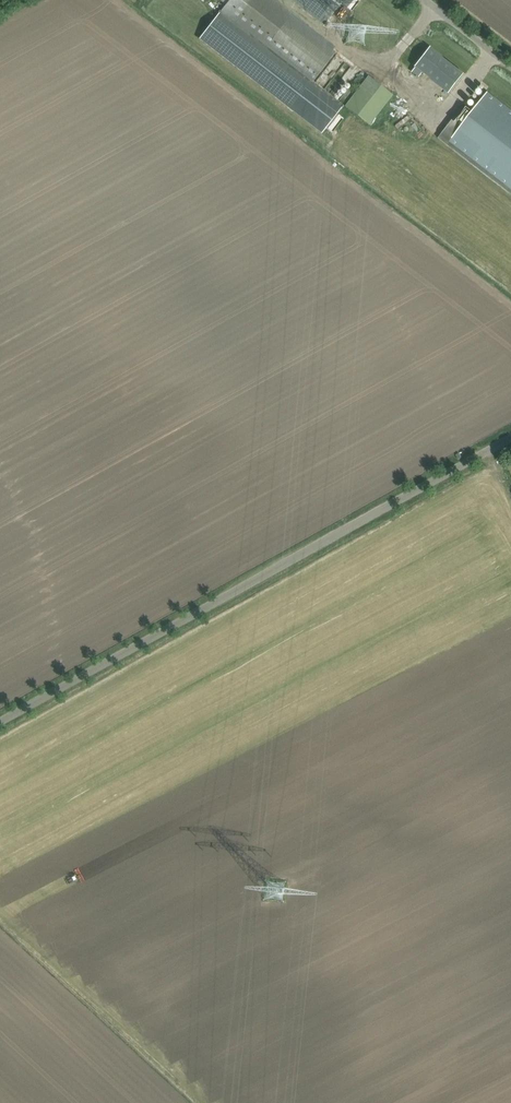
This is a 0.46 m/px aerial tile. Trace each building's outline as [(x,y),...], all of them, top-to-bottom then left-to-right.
[(227,5),(222,12),(312,82),(336,51),(333,49),(334,48),(272,0),(221,0),(227,5)] [(323,25),(341,3),(351,11),(360,0),(291,0),(323,25)] [(222,12),(199,40),(323,135),(344,107),(312,82),(222,12)] [(429,47),(414,66),(449,93),(464,74),(429,47)] [(346,105),(371,124),(394,94),(369,74),(346,105)] [(488,92),(473,111),(464,104),(438,138),(510,194),(510,110),(488,92)]
